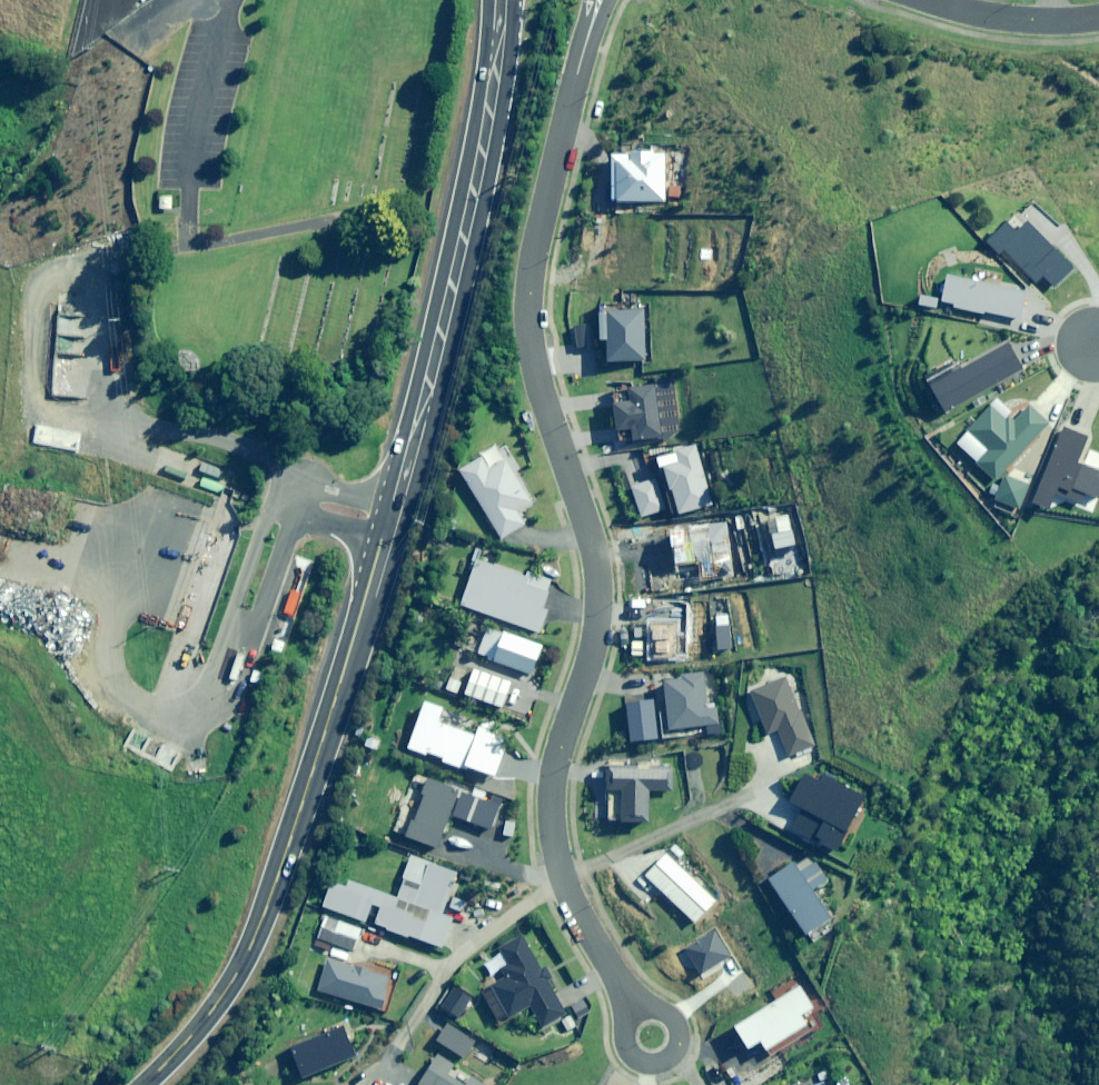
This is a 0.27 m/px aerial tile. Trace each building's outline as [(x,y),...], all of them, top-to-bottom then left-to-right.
[(170,212),(171,196),(158,195),(157,211),(170,212)] [(646,361),(645,310),(605,311),(605,361),(646,361)] [(982,452),(971,464),(992,485),(1051,425),(1027,401),(1011,417),(995,402),(964,434),(982,452)] [(506,461),(489,470),(482,458),(460,471),(500,539),(524,524),(516,511),(531,503),(506,461)] [(1019,507),(1027,487),(1007,479),(998,499),(1019,507)] [(542,609),(551,584),(478,559),(461,606),(539,633),(547,610),(542,609)] [(683,653),(705,654),(707,611),(682,611),(681,634),(684,634),(683,653)] [(533,675),(543,646),(503,633),(485,686),(509,694),(517,670),(533,675)] [(715,710),(707,711),(702,675),(661,681),(668,731),(717,724),(715,710)] [(786,758),(814,746),(785,678),(749,694),(767,736),(775,733),(786,758)] [(469,699),(473,688),(462,684),(458,695),(469,699)] [(425,702),(408,749),(426,755),(427,752),(444,758),(443,761),(463,768),(464,766),(494,776),(507,740),(479,730),(476,736),(438,723),(443,708),(425,702)] [(671,769),(608,767),(606,821),(648,823),(649,791),(670,791),(671,769)] [(414,821),(411,820),(405,836),(436,847),(448,815),(476,825),(474,830),(489,836),(500,804),(426,777),(420,794),(423,795),(414,821)] [(717,901),(668,854),(646,876),(695,924),(717,901)] [(411,857),(400,889),(387,893),(333,875),(322,907),(441,948),(452,916),(444,913),(457,873),(411,857)] [(827,882),(811,859),(797,869),(792,862),(766,880),(804,935),(830,917),(813,892),(827,882)] [(362,929),(326,915),(317,938),(352,952),(362,929)] [(493,987),(510,1019),(532,1007),(543,1026),(566,1013),(523,935),(500,947),(508,964),(499,969),(505,980),(493,987)] [(394,975),(326,956),(316,992),(383,1011),(394,975)] [(472,996),(457,986),(442,1010),(457,1019),(472,996)] [(736,1027),(749,1049),(761,1041),(767,1052),(807,1027),(801,1016),(813,1008),(800,987),(736,1027)] [(579,1027),(574,1016),(561,1022),(566,1033),(579,1027)] [(359,1057),(345,1026),(289,1051),(302,1082),(359,1057)]
